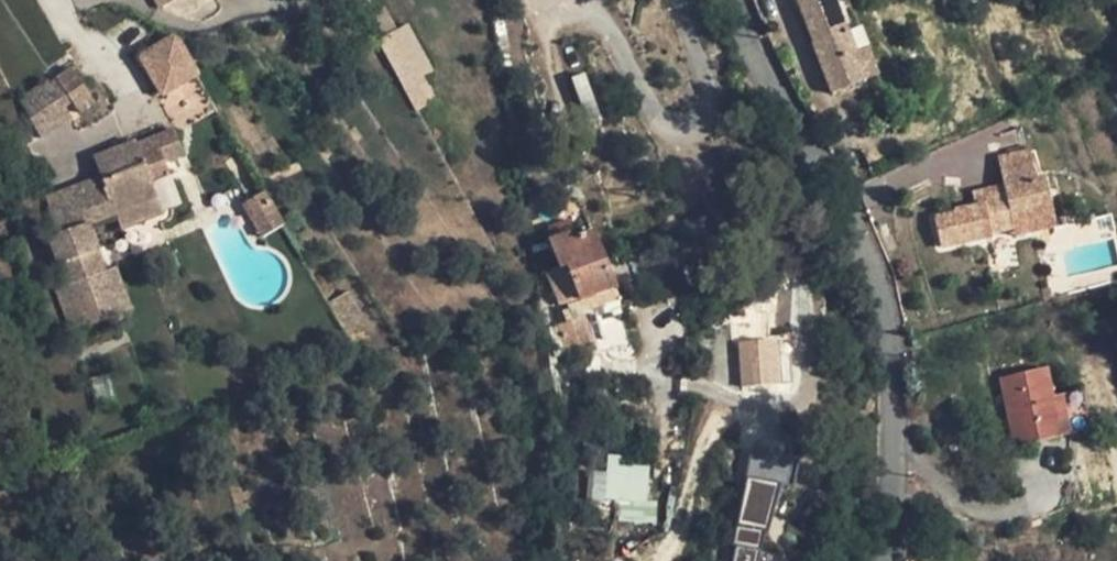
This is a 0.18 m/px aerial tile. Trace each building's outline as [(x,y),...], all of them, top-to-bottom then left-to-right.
[(157,8),(172,0),(153,0),(157,8)] [(812,42),(811,43),(831,94),(865,81),(854,53),(845,30),(844,30),(832,0),(796,0),(812,42)] [(379,36),(411,110),(434,100),(423,74),(431,71),(410,23),(379,36)] [(136,52),(158,96),(200,75),(178,31),(136,52)] [(866,49),(854,53),(865,81),(876,76),(866,49)] [(85,89),(71,68),(55,79),(56,80),(69,99),(85,89)] [(71,118),(64,106),(49,84),(46,80),(18,100),(40,138),(71,118)] [(69,99),(56,80),(49,84),(64,106),(71,101),(69,99)] [(94,103),(85,89),(69,99),(71,101),(79,114),(94,103)] [(57,289),(73,332),(122,314),(105,270),(103,271),(86,225),(115,214),(120,228),(162,213),(150,182),(168,175),(154,137),(94,159),(104,187),(48,208),(58,234),(48,237),(66,285),(57,289)] [(933,217),(940,247),(991,236),(990,233),(1011,228),(1009,218),(1030,213),(1050,209),(1043,177),(1034,180),(1028,152),(996,159),(1002,186),(1003,193),(973,200),(974,206),(953,211),(953,213),(933,217)] [(45,198),(48,208),(104,187),(100,177),(45,198)] [(971,192),(973,200),(1003,193),(1002,186),(971,192)] [(240,205),(259,238),(282,225),(262,192),(240,205)] [(1009,218),(1011,228),(1013,237),(1034,232),(1030,213),(1009,218)] [(543,230),(547,240),(565,233),(568,239),(575,236),(568,220),(543,230)] [(577,300),(577,301),(589,298),(613,290),(615,289),(591,231),(575,236),(568,239),(565,233),(547,240),(558,269),(564,266),(577,300)] [(559,306),(577,300),(564,266),(558,269),(546,273),(559,306)] [(105,270),(122,314),(130,310),(114,267),(105,270)] [(618,303),(613,290),(589,298),(593,311),(618,303)] [(555,318),(559,346),(579,342),(578,315),(555,318)] [(769,344),(736,346),(739,389),(772,386),(769,344)] [(998,378),(1013,447),(1060,437),(1051,397),(1045,368),(998,378)] [(1051,397),(1060,437),(1069,435),(1060,395),(1051,397)] [(730,560),(762,560),(778,456),(747,451),(730,560)] [(641,501),(644,461),(611,458),(608,498),(641,501)]
